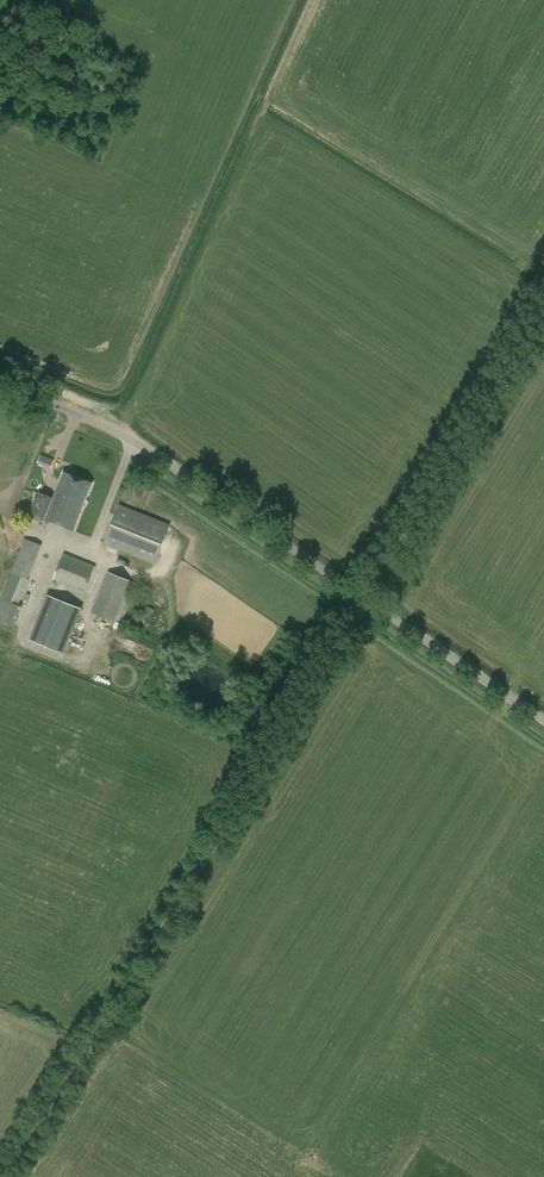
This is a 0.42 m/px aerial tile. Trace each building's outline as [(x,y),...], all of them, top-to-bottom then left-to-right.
[(64,472),(53,500),(39,494),(35,505),(34,505),(31,513),(88,536),(101,502),(87,496),(92,483),(64,472)] [(155,564),(170,525),(119,504),(104,544),(155,564)] [(42,545),(25,539),(0,601),(0,620),(15,626),(22,607),(19,605),(29,580),(28,580),(42,545)] [(96,566),(64,554),(53,580),(85,592),(96,566)] [(108,572),(91,613),(121,625),(138,584),(108,572)] [(64,654),(82,608),(47,595),(29,640),(64,654)]
